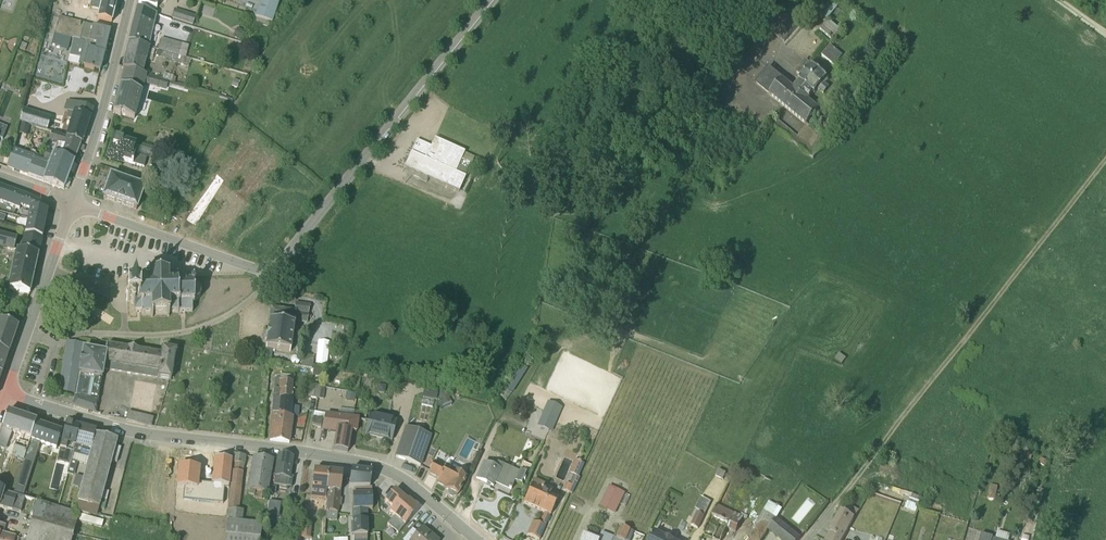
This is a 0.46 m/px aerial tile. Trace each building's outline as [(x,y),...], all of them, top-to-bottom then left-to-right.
[(96,19),(111,22),(116,0),(101,0),(96,19)] [(280,0),(260,0),(255,18),(273,24),(280,0)] [(833,0),(802,0),(826,21),(839,5),(833,0)] [(766,28),(784,43),(801,21),(784,7),(766,28)] [(148,47),(156,14),(137,9),(129,43),(148,47)] [(195,16),(174,9),(171,18),(192,25),(195,16)] [(109,31),(59,17),(54,33),(73,39),(68,62),(99,72),(109,31)] [(841,31),(828,20),(820,30),(833,41),(841,31)] [(47,36),(42,53),(67,59),(71,42),(47,36)] [(188,46),(161,38),(158,50),(185,58),(188,46)] [(122,68),(143,74),(150,48),(129,43),(122,68)] [(842,56),(830,46),(822,56),(834,66),(842,56)] [(158,50),(156,55),(163,57),(163,58),(174,61),(174,62),(183,65),(185,58),(158,50)] [(823,94),(829,87),(825,84),(828,81),(826,79),(827,78),(805,60),(795,72),(801,77),(793,88),(768,67),(754,84),(806,126),(807,125),(819,109),(808,101),(817,90),(823,94)] [(165,90),(168,81),(125,69),(115,101),(116,102),(113,111),(113,112),(112,112),(134,119),(145,84),(165,90)] [(173,76),(163,73),(161,79),(174,83),(175,78),(173,77),(173,76)] [(831,100),(823,108),(835,118),(842,109),(831,100)] [(65,138),(81,143),(92,109),(66,101),(63,110),(68,112),(66,118),(71,119),(65,138)] [(51,118),(24,109),(19,122),(46,131),(51,118)] [(29,126),(21,123),(18,133),(26,136),(29,126)] [(48,140),(43,139),(40,150),(47,152),(74,162),(81,143),(65,138),(51,133),(48,140)] [(136,144),(115,138),(112,147),(109,146),(106,159),(122,163),(122,161),(143,167),(146,158),(152,159),(154,151),(135,146),(136,144)] [(416,141),(404,168),(420,175),(418,180),(426,183),(428,179),(458,192),(465,178),(466,179),(469,171),(467,170),(469,164),(471,165),(474,158),(462,152),(434,139),(431,147),(416,141)] [(47,152),(43,161),(12,149),(6,169),(51,185),(63,189),(74,162),(47,152)] [(147,168),(144,178),(158,182),(162,170),(150,166),(149,168),(147,168)] [(144,189),(110,177),(103,199),(132,209),(136,210),(144,189)] [(28,211),(42,211),(43,204),(25,194),(0,186),(0,202),(19,209),(20,207),(28,211)] [(47,212),(42,211),(28,211),(23,235),(41,238),(47,212)] [(12,251),(16,238),(0,233),(0,248),(12,251)] [(29,294),(41,238),(23,235),(20,250),(16,250),(7,289),(29,294)] [(126,291),(126,302),(130,301),(130,302),(130,303),(131,304),(132,304),(133,305),(133,304),(133,305),(133,313),(141,313),(141,314),(150,314),(150,318),(152,318),(152,315),(167,314),(167,317),(168,317),(169,313),(192,312),(192,306),(193,306),(193,301),(195,301),(198,300),(199,299),(200,296),(201,294),(200,292),(199,290),(197,288),(195,287),(193,287),(194,286),(195,285),(195,284),(195,283),(194,282),(193,282),(192,282),(191,282),(191,276),(167,277),(167,273),(165,273),(165,276),(151,277),(151,273),(149,274),(149,276),(140,277),(140,280),(138,278),(136,278),(134,278),(133,280),(132,281),(131,283),(132,285),(133,287),(135,288),(136,288),(136,290),(126,290),(126,291)] [(308,315),(310,305),(295,303),(293,311),(270,309),(269,318),(306,324),(308,315)] [(17,327),(0,321),(0,351),(8,354),(17,327)] [(294,326),(269,322),(263,362),(269,362),(271,363),(273,350),(290,353),(294,326)] [(168,380),(171,381),(175,351),(161,349),(160,354),(106,345),(104,354),(102,370),(168,380)] [(95,413),(104,354),(82,350),(74,395),(73,406),(95,413)] [(8,354),(0,351),(0,374),(1,374),(4,365),(8,354)] [(311,368),(313,358),(302,356),(300,367),(311,368)] [(506,388),(512,392),(528,369),(522,365),(506,388)] [(323,370),(313,369),(312,377),(322,378),(323,370)] [(274,379),(272,399),(291,400),(293,376),(280,375),(280,379),(274,379)] [(307,397),(323,400),(324,391),(320,390),(321,386),(309,384),(308,384),(307,397)] [(378,385),(376,393),(384,394),(385,386),(378,385)] [(438,389),(424,387),(421,403),(435,406),(438,389)] [(345,403),(355,405),(356,395),(346,393),(345,403)] [(451,404),(447,394),(437,398),(441,408),(451,404)] [(273,399),(272,399),(271,415),(292,417),(297,416),(298,407),(293,407),(293,401),(273,399)] [(553,432),(561,406),(546,402),(538,427),(553,432)] [(321,428),(325,413),(314,411),(310,426),(321,428)] [(335,432),(333,450),(347,452),(351,431),(356,432),(357,420),(365,421),(367,412),(354,411),(353,418),(325,415),(321,430),(335,432)] [(10,458),(23,462),(36,423),(27,420),(7,412),(5,416),(0,432),(0,448),(5,450),(11,433),(15,434),(13,439),(16,440),(10,458)] [(127,413),(126,420),(151,426),(153,419),(127,413)] [(397,422),(368,414),(363,436),(392,442),(397,422)] [(289,443),(292,417),(271,415),(269,440),(289,443)] [(56,450),(61,432),(36,423),(23,462),(13,494),(23,497),(39,444),(56,450)] [(80,427),(66,423),(63,432),(55,459),(61,460),(59,468),(68,470),(80,427)] [(86,465),(95,431),(80,427),(68,470),(67,474),(67,475),(73,476),(77,462),(86,465)] [(395,457),(420,466),(431,436),(405,427),(395,457)] [(117,441),(95,435),(86,465),(74,512),(96,519),(99,508),(104,509),(108,491),(106,491),(104,491),(109,469),(111,462),(116,463),(120,449),(115,447),(117,441)] [(234,454),(225,539),(259,539),(262,525),(262,524),(242,522),(243,511),(243,510),(240,510),(245,456),(234,454)] [(292,458),(278,455),(273,485),(291,488),(292,479),(289,479),(292,458)] [(253,498),(261,500),(262,492),(268,493),(272,460),(253,457),(247,490),(249,490),(248,494),(254,495),(253,498)] [(581,463),(583,459),(580,457),(578,462),(574,460),(568,473),(578,478),(584,465),(581,463)] [(214,458),(212,484),(228,486),(231,459),(214,458)] [(467,478),(434,461),(428,473),(439,479),(437,483),(445,487),(444,489),(448,491),(448,494),(449,497),(451,498),(453,498),(455,496),(456,495),(457,495),(467,478)] [(525,474),(527,474),(531,466),(522,462),(518,473),(497,463),(494,468),(483,463),(474,480),(492,488),(494,485),(499,487),(498,490),(506,493),(508,489),(511,490),(514,482),(520,485),(525,474)] [(178,466),(175,497),(195,499),(200,468),(199,468),(178,466)] [(328,472),(314,470),(310,499),(326,501),(328,472)] [(351,470),(348,487),(369,487),(371,473),(351,470)] [(340,492),(342,473),(328,472),(326,501),(325,519),(336,520),(337,513),(338,513),(339,506),(340,506),(341,499),(340,498),(340,493),(340,492)] [(571,494),(578,478),(573,476),(569,485),(566,484),(562,491),(571,494)] [(534,480),(523,504),(543,513),(538,524),(532,522),(527,535),(538,539),(539,539),(558,497),(542,489),(544,484),(534,480)] [(615,514),(625,493),(609,486),(599,506),(615,514)] [(998,487),(991,486),(987,500),(994,502),(998,487)] [(353,539),(366,539),(367,535),(368,535),(367,510),(372,510),(371,488),(353,488),(354,494),(352,494),(352,495),(349,495),(349,501),(351,501),(352,510),(351,510),(352,522),(350,522),(350,534),(352,534),(352,535),(353,539)] [(1044,490),(1039,489),(1033,507),(1039,509),(1044,490)] [(78,514),(0,490),(0,507),(30,516),(30,515),(33,516),(30,526),(73,535),(77,521),(101,529),(103,521),(78,514)] [(387,525),(398,534),(419,509),(408,500),(407,501),(394,490),(385,501),(392,508),(389,512),(394,516),(387,525)] [(706,514),(711,501),(701,497),(695,509),(706,514)] [(281,504),(269,501),(266,516),(278,518),(281,504)] [(769,502),(752,528),(754,529),(764,536),(781,510),(769,502)] [(718,506),(714,513),(739,526),(742,518),(746,520),(747,517),(741,514),(740,515),(736,514),(718,506)] [(854,518),(841,512),(826,539),(842,539),(854,518)] [(704,517),(697,513),(691,525),(698,529),(704,517)] [(703,535),(715,539),(722,539),(727,530),(735,533),(739,526),(714,513),(703,535)] [(767,530),(780,539),(799,539),(800,539),(776,519),(767,530)] [(310,539),(311,523),(301,522),(300,538),(310,539)] [(16,537),(3,533),(6,525),(0,524),(0,539),(15,539),(16,537)] [(25,539),(72,539),(73,535),(30,526),(25,539)] [(616,538),(621,539),(622,539),(627,529),(621,526),(616,538)] [(422,527),(411,539),(438,539),(422,527)] [(634,532),(627,529),(622,539),(631,539),(634,532)] [(764,536),(754,529),(750,536),(751,537),(750,539),(761,539),(764,536)] [(650,539),(674,539),(655,531),(650,539)]
